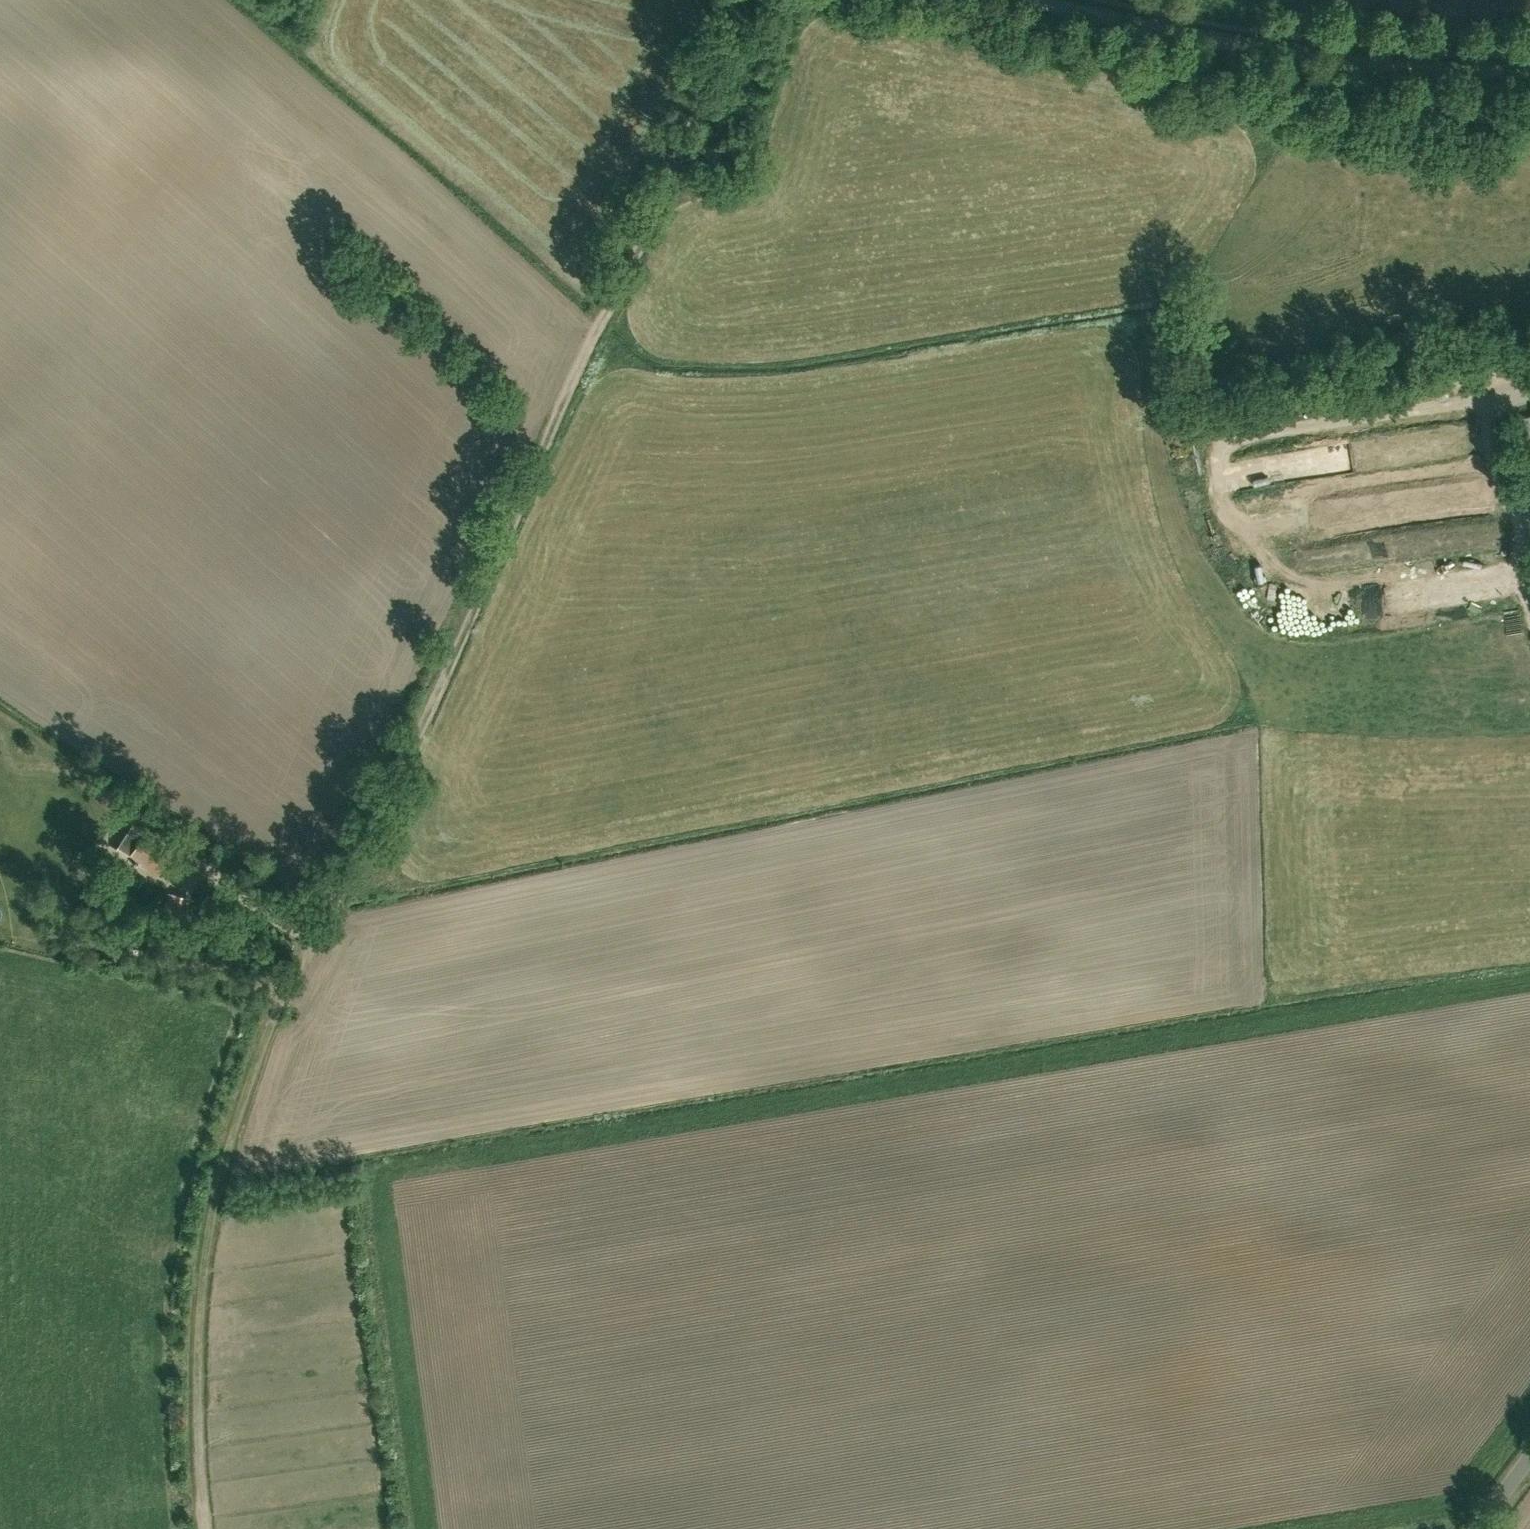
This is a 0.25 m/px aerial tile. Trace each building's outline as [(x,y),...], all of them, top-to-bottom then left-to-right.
[(147,834),(132,858),(156,874),(171,850),(165,846),(170,838),(161,832),(156,839),(155,838),(154,839),(147,834)] [(164,916),(182,920),(187,898),(169,893),(164,916)]
